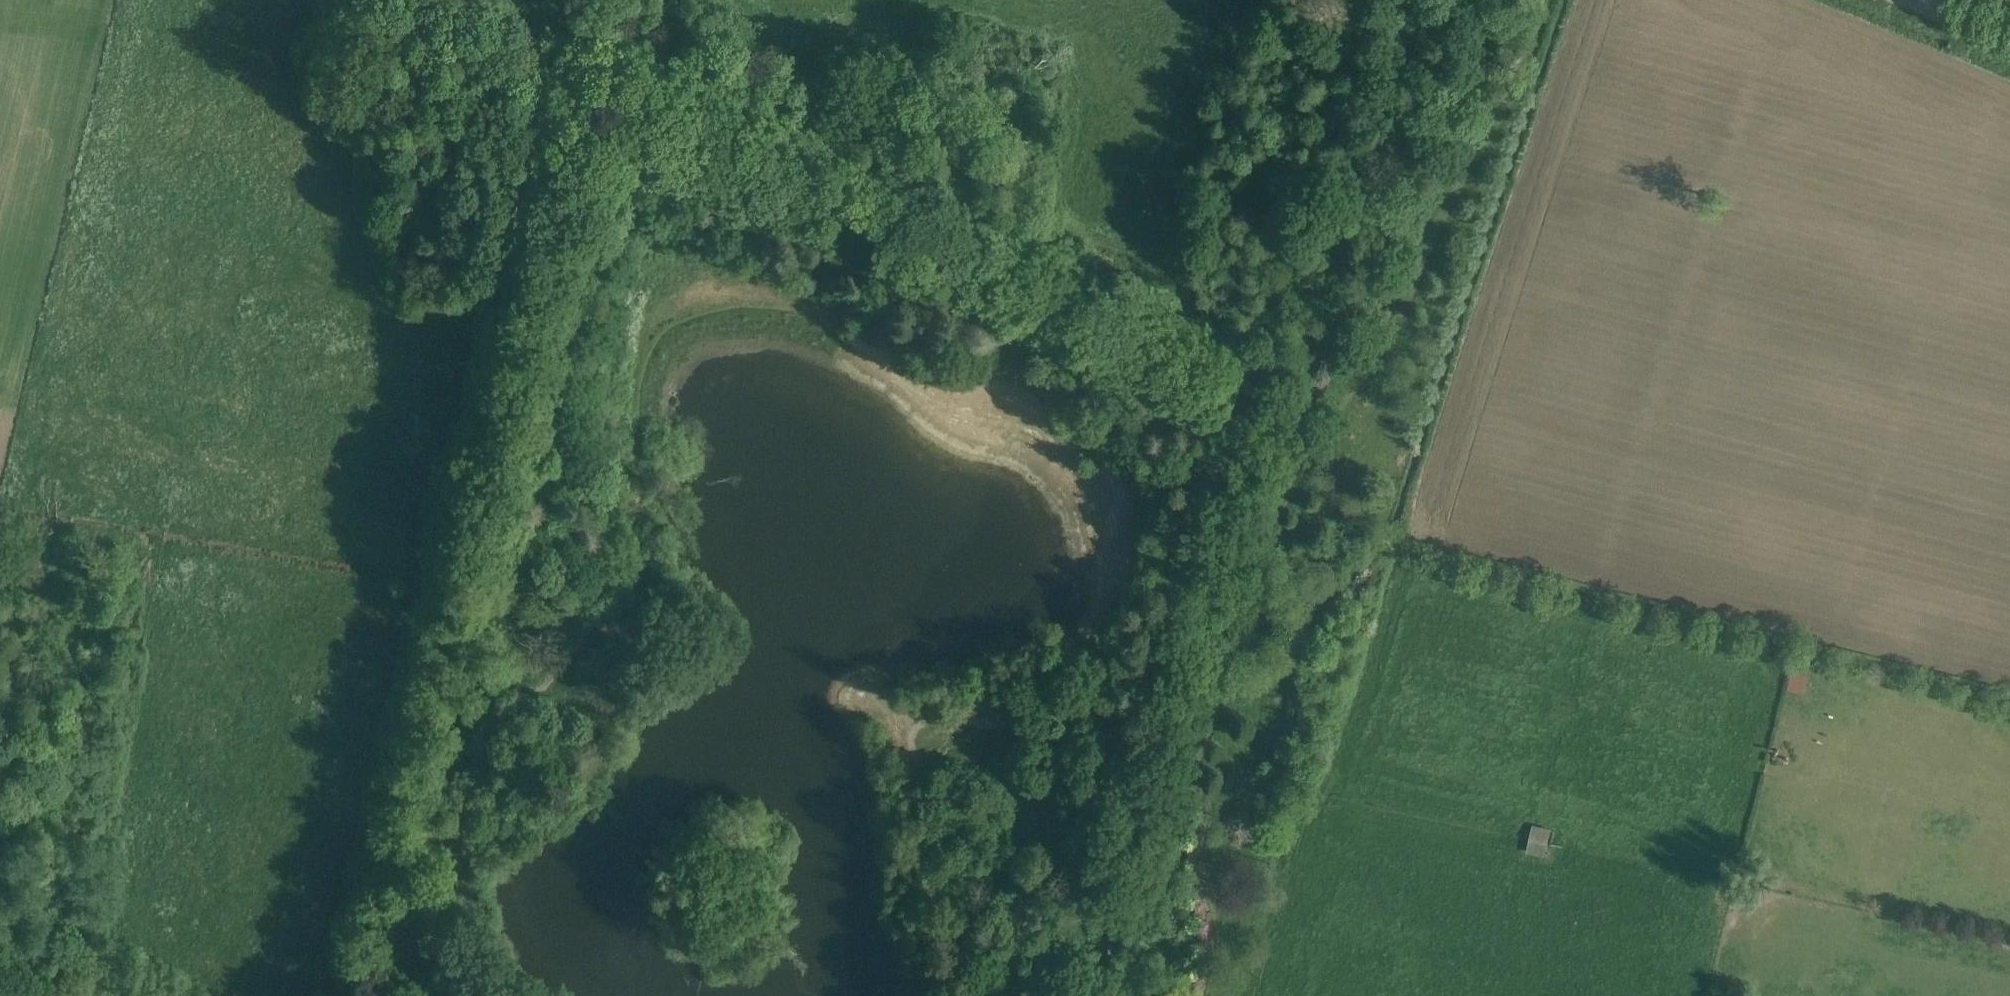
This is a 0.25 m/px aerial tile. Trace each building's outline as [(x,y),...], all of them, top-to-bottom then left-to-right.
[(1544,856),(1550,829),(1532,824),(1526,851),(1544,856)]
